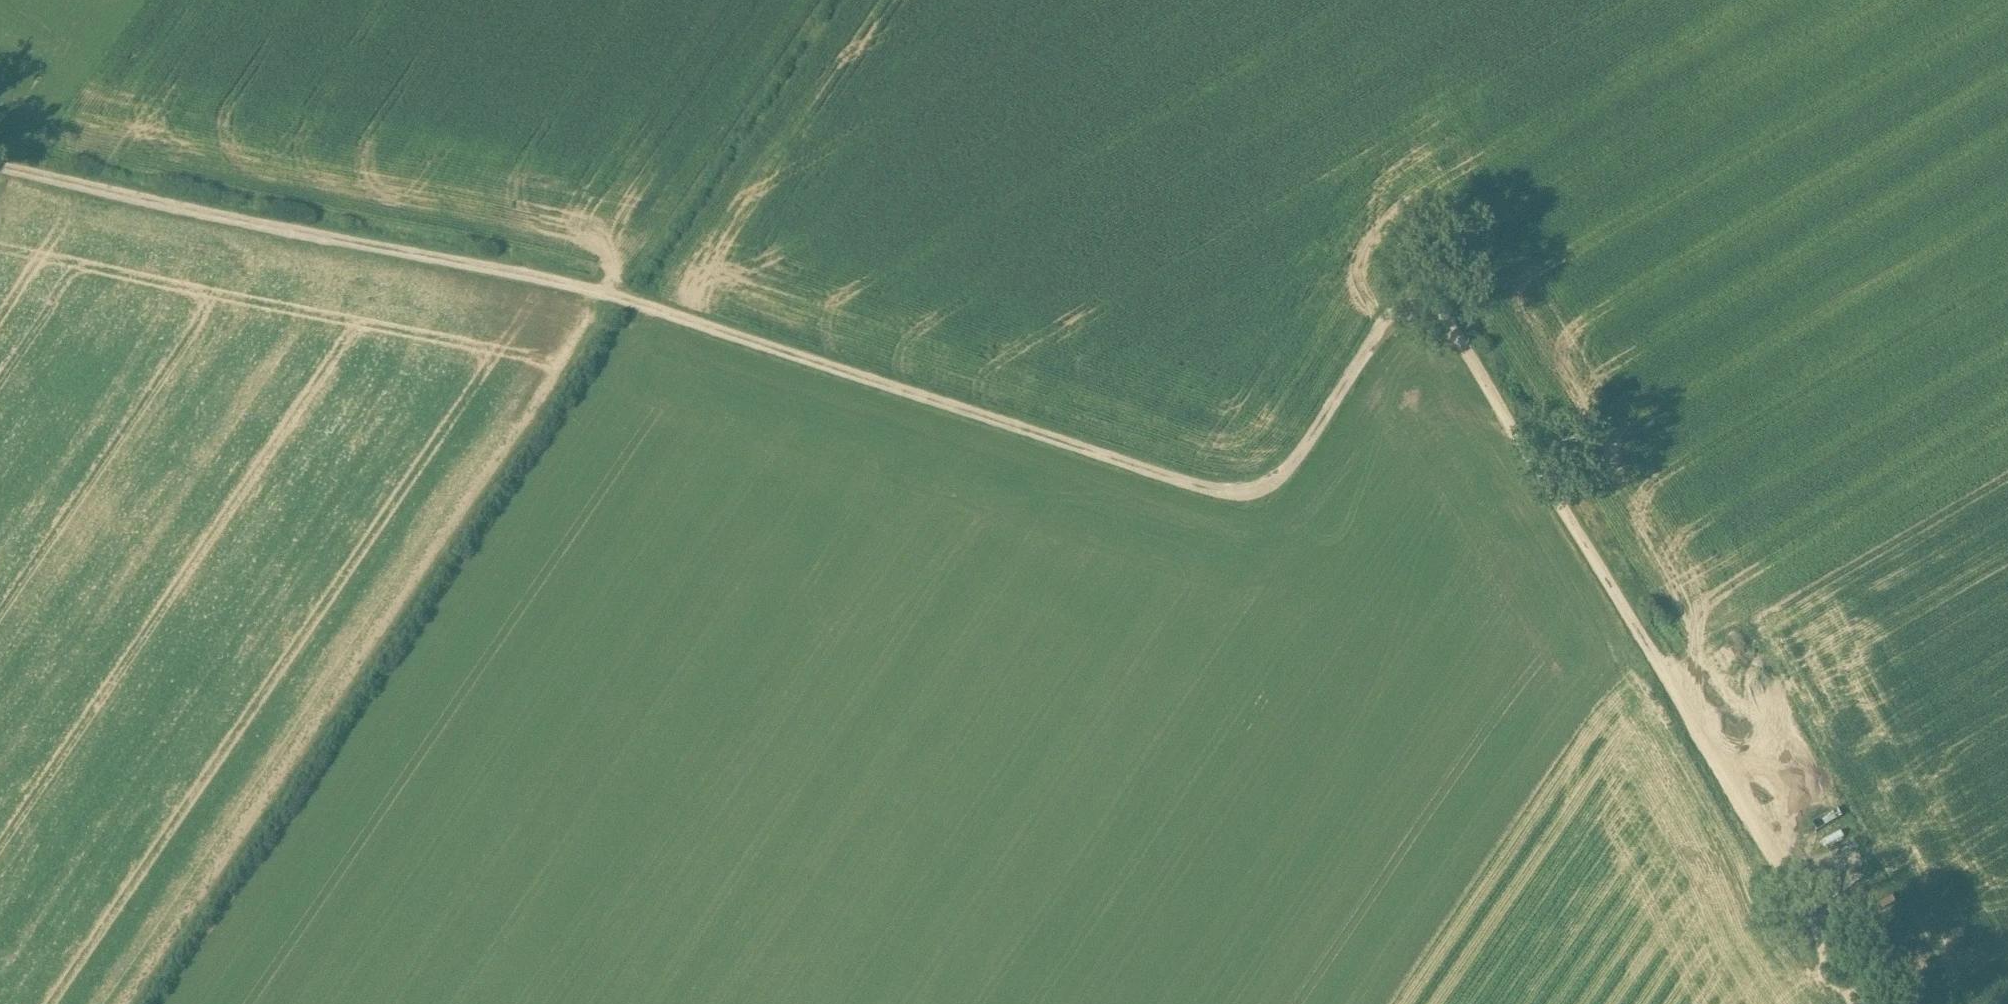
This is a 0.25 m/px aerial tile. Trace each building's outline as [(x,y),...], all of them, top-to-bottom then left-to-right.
[(1822,854),(1839,881),(1862,866),(1844,839),(1822,854)]
